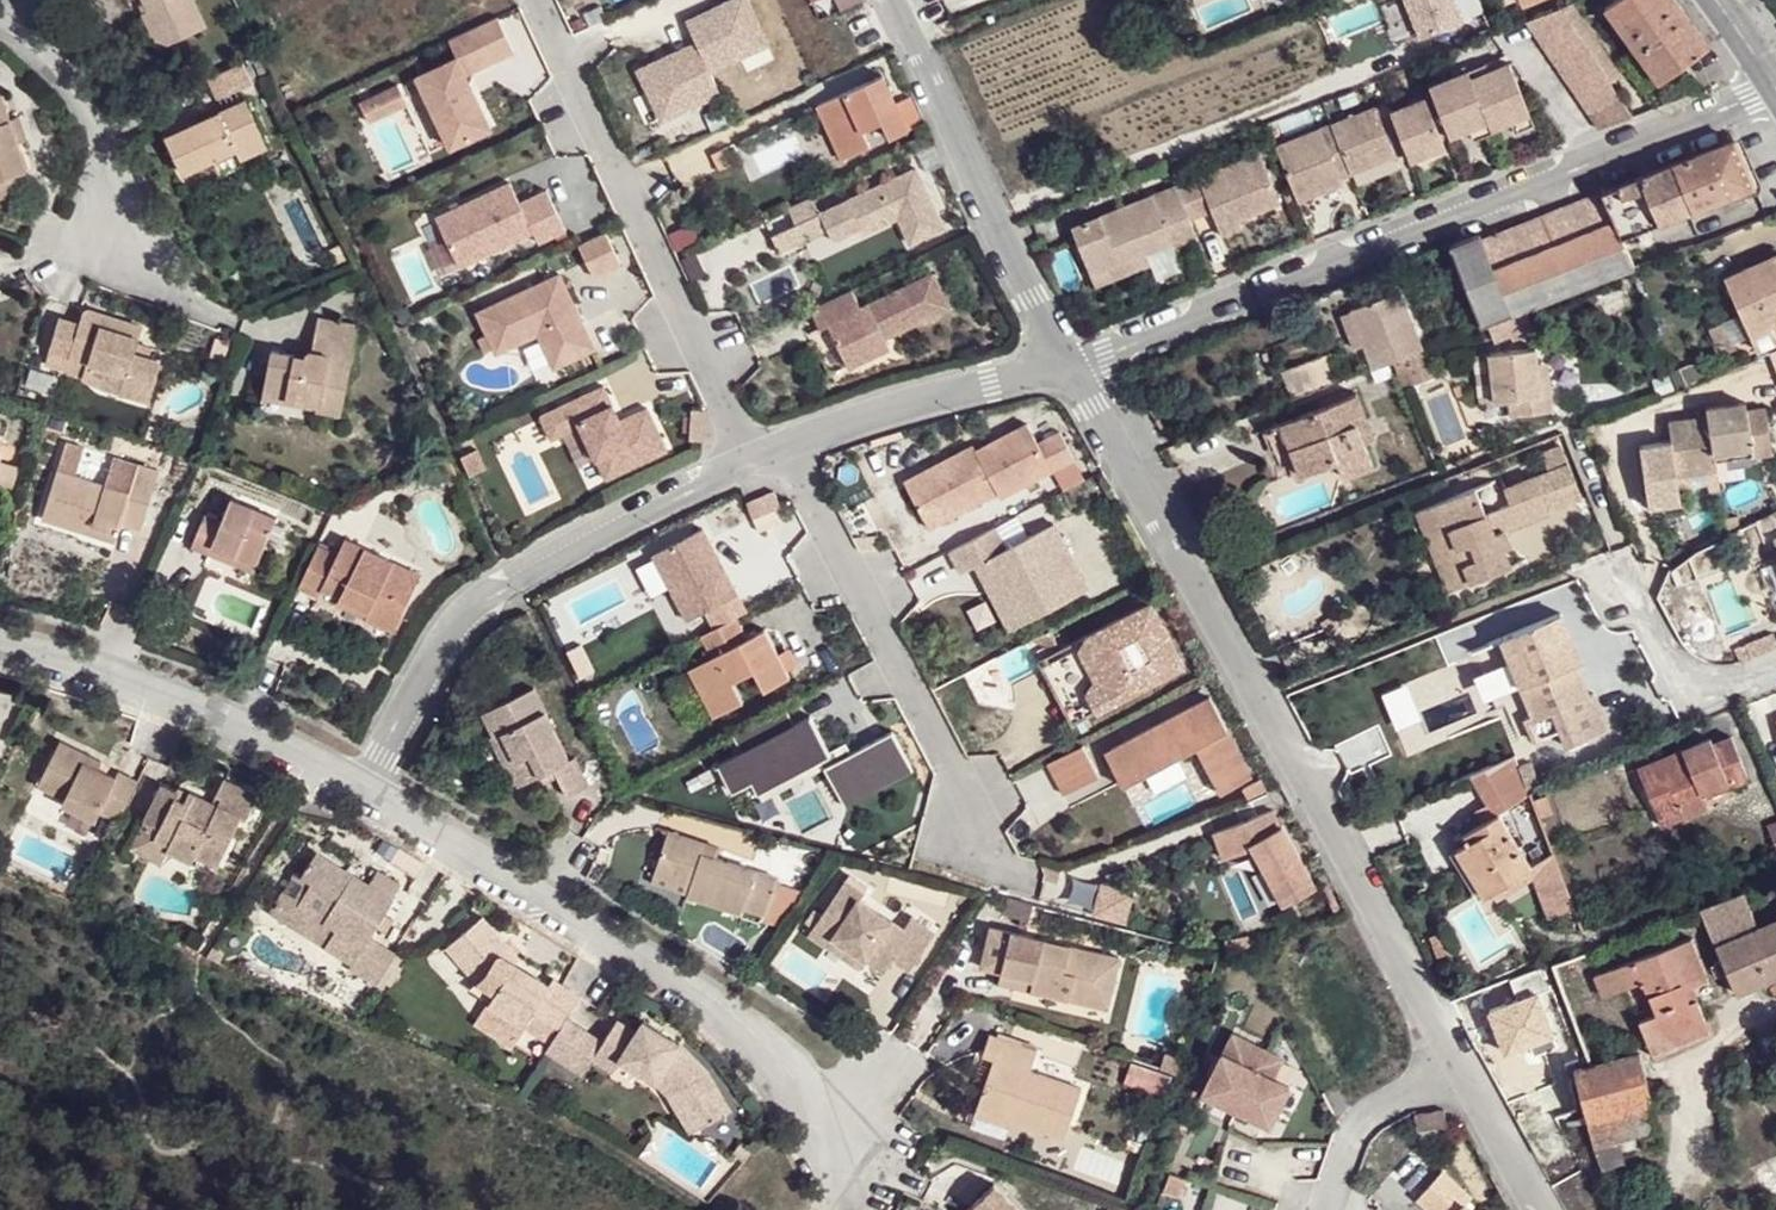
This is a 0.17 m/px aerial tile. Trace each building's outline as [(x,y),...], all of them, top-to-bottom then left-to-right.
[(160,35),(203,32),(214,27),(202,0),(151,0),(155,9),(149,12),(160,35)] [(751,0),(714,0),(683,14),(694,37),(633,65),(659,123),(723,93),(711,68),(771,42),(751,0)] [(1674,0),(1610,0),(1606,3),(1610,8),(1607,10),(1662,84),(1710,49),(1674,0)] [(1622,74),(1571,3),(1556,8),(1585,44),(1585,45),(1611,81),(1622,74)] [(1585,44),(1556,8),(1529,19),(1534,34),(1539,33),(1546,50),(1550,48),(1558,64),(1560,62),(1585,44)] [(514,51),(495,14),(448,36),(455,49),(412,70),(449,147),(494,125),(468,73),(514,51)] [(203,32),(160,35),(166,48),(203,32)] [(1623,98),(1611,81),(1585,45),(1585,44),(1560,62),(1567,82),(1573,79),(1580,96),(1585,94),(1591,110),(1623,98)] [(1433,84),(1436,93),(1454,134),(1473,126),(1492,119),(1495,127),(1517,118),(1534,111),(1515,61),(1476,76),(1473,68),(1433,84)] [(878,72),(813,103),(838,158),(867,144),(859,128),(878,119),(886,136),(904,127),(878,72)] [(407,104),(397,81),(358,99),(368,122),(407,104)] [(1445,138),(1454,134),(1436,93),(1428,96),(1445,138)] [(14,173),(28,170),(20,144),(11,118),(4,94),(0,95),(0,178),(14,173)] [(1394,110),(1409,146),(1415,159),(1449,146),(1445,138),(1428,96),(1394,110)] [(218,127),(213,118),(171,138),(187,173),(241,149),(246,158),(272,146),(252,101),(226,113),(230,122),(218,127)] [(1336,125),(1355,169),(1398,151),(1384,114),(1394,110),(1390,102),(1336,125)] [(1409,146),(1394,110),(1384,114),(1398,151),(1409,146)] [(1539,121),(1534,111),(1517,118),(1520,129),(1539,121)] [(226,113),(213,118),(218,127),(230,122),(226,113)] [(21,115),(11,118),(20,144),(29,141),(21,115)] [(1496,131),(1495,127),(1492,119),(1473,126),(1478,137),(1496,131)] [(1343,172),(1355,169),(1336,125),(1326,129),(1343,172)] [(1326,129),(1280,146),(1300,194),(1345,176),(1343,172),(1326,129)] [(1734,141),(1671,165),(1605,191),(1623,239),(1752,189),(1734,141)] [(1260,152),(1178,186),(1191,216),(1217,208),(1226,234),(1247,224),(1242,213),(1279,198),(1260,152)] [(913,165),(769,233),(777,249),(824,226),(830,238),(856,225),(859,231),(894,214),(907,240),(941,225),(913,165)] [(0,178),(0,197),(20,191),(14,173),(0,178)] [(513,180),(438,215),(462,264),(535,229),(541,240),(567,228),(549,188),(522,200),(513,180)] [(1203,243),(1191,216),(1178,186),(1075,227),(1094,275),(1172,243),(1177,255),(1203,243)] [(1623,239),(1605,191),(1521,225),(1550,301),(1630,270),(1635,268),(1623,239)] [(1550,301),(1521,225),(1485,240),(1513,315),(1526,310),(1550,301)] [(596,274),(620,263),(605,230),(580,242),(596,274)] [(1513,315),(1485,240),(1483,236),(1452,248),(1482,327),(1490,324),(1513,315)] [(1775,336),(1775,258),(1726,279),(1750,336),(1772,327),(1775,336)] [(561,271),(479,309),(499,350),(540,331),(555,365),(596,346),(561,271)] [(851,286),(810,306),(819,325),(828,322),(848,365),(889,345),(884,335),(948,305),(933,271),(859,305),(851,286)] [(1395,361),(1423,350),(1399,288),(1349,307),(1351,312),(1364,345),(1374,369),(1395,361)] [(1255,300),(1250,303),(1254,313),(1261,311),(1255,300)] [(1534,331),(1526,310),(1513,315),(1490,324),(1496,341),(1510,336),(1512,340),(1534,331)] [(323,311),(318,345),(315,355),(302,352),(280,349),(273,388),(296,393),(296,395),(329,400),(329,406),(351,410),(366,318),(323,311)] [(53,350),(111,368),(127,374),(122,393),(150,401),(163,363),(150,359),(154,350),(139,344),(144,329),(87,312),(82,326),(63,319),(53,350)] [(1351,350),(1364,345),(1351,312),(1337,316),(1351,350)] [(1760,358),(1775,352),(1775,337),(1772,327),(1750,336),(1760,358)] [(315,355),(318,345),(303,344),(302,352),(315,355)] [(1279,370),(1291,401),(1342,381),(1328,349),(1279,370)] [(1536,350),(1490,356),(1478,357),(1483,402),(1494,401),(1510,399),(1513,417),(1555,413),(1550,372),(1540,373),(1538,365),(1536,350)] [(1431,360),(1410,364),(1413,383),(1435,380),(1431,360)] [(1549,363),(1538,365),(1540,373),(1550,372),(1549,363)] [(127,374),(111,368),(105,387),(122,393),(127,374)] [(605,383),(551,408),(562,433),(582,423),(607,476),(669,446),(648,404),(622,417),(605,383)] [(1357,395),(1257,434),(1268,460),(1286,453),(1295,477),(1336,462),(1344,477),(1374,466),(1364,443),(1374,439),(1357,395)] [(1686,459),(1729,454),(1728,445),(1766,442),(1766,452),(1775,451),(1775,403),(1764,404),(1763,396),(1720,399),(1721,408),(1682,412),(1686,459)] [(710,407),(694,406),(692,437),(708,438),(710,407)] [(562,433),(551,408),(541,413),(553,436),(562,433)] [(973,442),(905,478),(930,525),(998,488),(1001,493),(1052,466),(1027,419),(976,447),(973,442)] [(1728,445),(1729,454),(1766,452),(1766,442),(1728,445)] [(1729,454),(1686,459),(1688,471),(1731,466),(1729,454)] [(0,461),(0,492),(10,494),(19,466),(0,461)] [(141,530),(159,470),(138,464),(129,493),(58,472),(44,520),(87,536),(90,524),(118,536),(121,524),(141,530)] [(1476,491),(1435,506),(1444,532),(1451,530),(1459,550),(1445,555),(1458,589),(1511,569),(1504,552),(1512,549),(1506,532),(1551,514),(1537,479),(1505,492),(1511,506),(1486,516),(1476,491)] [(777,486),(750,498),(757,513),(784,501),(777,486)] [(204,513),(194,537),(267,537),(276,514),(230,498),(222,519),(204,513)] [(1444,532),(1435,506),(1420,512),(1450,592),(1458,589),(1445,555),(1459,550),(1451,530),(1444,532)] [(996,524),(952,547),(964,569),(977,562),(998,552),(1032,615),(1089,585),(1055,519),(1007,545),(996,524)] [(750,608),(707,525),(657,551),(690,617),(709,608),(717,625),(736,615),(750,608)] [(267,537),(194,537),(190,547),(209,554),(209,551),(212,543),(258,561),(267,537)] [(338,549),(318,540),(301,579),(321,589),(326,583),(343,590),(371,603),(367,612),(394,625),(421,570),(352,537),(344,537),(338,549)] [(255,569),(258,561),(212,543),(209,551),(255,569)] [(998,552),(977,562),(1012,626),(1032,615),(998,552)] [(371,603),(343,590),(339,598),(367,612),(371,603)] [(1152,598),(1039,658),(1073,722),(1186,662),(1152,598)] [(1563,613),(1501,640),(1533,719),(1527,722),(1535,741),(1561,730),(1568,746),(1610,728),(1596,694),(1590,696),(1577,664),(1583,663),(1575,645),(1563,613)] [(763,689),(788,676),(772,644),(755,652),(736,615),(717,625),(700,634),(711,654),(687,667),(711,715),(741,700),(731,680),(753,669),(763,689)] [(1052,627),(1033,637),(1055,643),(1060,641),(1052,627)] [(1533,719),(1501,640),(1489,644),(1522,724),(1527,722),(1533,719)] [(1586,641),(1575,645),(1583,663),(1593,657),(1586,641)] [(537,684),(485,708),(496,732),(507,728),(519,755),(509,760),(522,783),(549,768),(559,763),(562,771),(572,792),(594,782),(580,754),(572,756),(537,684)] [(1256,776),(1208,694),(1104,750),(1123,785),(1195,748),(1222,795),(1256,776)] [(793,720),(786,706),(732,734),(742,749),(719,761),(732,786),(753,774),(760,788),(831,750),(811,711),(793,720)] [(507,728),(496,732),(509,760),(519,755),(507,728)] [(915,770),(894,730),(825,767),(846,807),(915,770)] [(120,812),(139,773),(120,763),(117,769),(100,761),(86,754),(90,747),(59,732),(39,775),(66,789),(64,795),(96,811),(102,803),(120,812)] [(1639,769),(1656,810),(1677,801),(1683,817),(1708,807),(1705,799),(1702,791),(1728,780),(1730,788),(1749,779),(1732,736),(1713,745),(1711,739),(1639,769)] [(1100,773),(1084,743),(1047,762),(1063,793),(1100,773)] [(103,753),(90,747),(86,754),(100,761),(103,753)] [(1530,799),(1526,788),(1514,757),(1464,779),(1483,807),(1490,819),(1482,824),(1455,840),(1460,849),(1456,851),(1485,896),(1490,893),(1532,869),(1500,817),(1530,799)] [(559,763),(549,768),(552,777),(562,771),(559,763)] [(180,792),(183,785),(164,777),(147,813),(162,821),(157,830),(171,837),(170,843),(195,854),(197,848),(220,858),(242,811),(250,814),(262,789),(226,772),(220,787),(227,790),(222,800),(216,795),(193,785),(188,796),(180,792)] [(1182,779),(1117,808),(1128,833),(1193,804),(1182,779)] [(1702,791),(1705,799),(1730,788),(1728,780),(1702,791)] [(184,781),(183,785),(180,792),(188,796),(193,785),(184,781)] [(227,790),(220,787),(216,795),(222,800),(227,790)] [(1358,794),(1346,801),(1355,816),(1366,809),(1358,794)] [(1677,801),(1656,810),(1663,826),(1683,817),(1677,801)] [(1320,885),(1275,806),(1213,831),(1223,859),(1254,848),(1282,904),(1320,885)] [(1490,819),(1483,807),(1474,812),(1482,824),(1490,819)] [(162,821),(147,813),(133,844),(162,857),(170,843),(171,837),(157,830),(162,821)] [(1766,827),(1775,849),(1775,823),(1766,827)] [(719,844),(667,827),(652,870),(715,890),(712,900),(710,902),(745,913),(748,903),(765,909),(776,880),(778,873),(716,853),(719,844)] [(354,964),(378,978),(398,945),(375,931),(381,920),(390,906),(398,891),(321,845),(307,868),(318,875),(304,897),(343,921),(331,939),(359,956),(354,964)] [(197,848),(195,854),(217,865),(220,858),(197,848)] [(276,905),(331,939),(343,921),(304,897),(318,875),(307,868),(301,864),(276,905)] [(1532,869),(1490,893),(1495,901),(1536,877),(1532,869)] [(650,879),(712,900),(715,890),(652,870),(650,879)] [(867,893),(848,879),(812,933),(831,948),(841,932),(853,942),(851,948),(868,960),(887,973),(895,959),(910,969),(937,929),(916,914),(907,929),(862,899),(867,893)] [(785,882),(776,880),(765,909),(763,919),(774,923),(785,882)] [(1775,977),(1775,920),(1764,925),(1750,890),(1701,908),(1736,994),(1775,977)] [(390,906),(381,920),(390,926),(398,911),(390,906)] [(558,1029),(571,1010),(584,989),(567,979),(557,973),(553,981),(518,961),(511,957),(501,946),(509,937),(481,909),(445,944),(477,977),(488,969),(501,979),(491,997),(528,1020),(535,1013),(558,1029)] [(1127,953),(998,923),(986,964),(1005,968),(1043,976),(1039,988),(1115,1006),(1127,953)] [(861,968),(868,960),(851,948),(853,942),(841,932),(831,948),(861,968)] [(523,953),(509,937),(501,946),(511,957),(518,961),(523,953)] [(1692,940),(1684,943),(1699,985),(1707,982),(1692,940)] [(1639,1023),(1650,1049),(1708,1027),(1697,1001),(1690,1004),(1684,991),(1692,987),(1699,985),(1684,943),(1594,977),(1601,998),(1641,983),(1654,1017),(1639,1023)] [(1003,980),(1039,988),(1043,976),(1005,968),(1003,980)] [(1690,1004),(1697,1001),(1692,987),(1684,991),(1690,1004)] [(558,1029),(550,1043),(549,1044),(588,1069),(598,1051),(620,1066),(628,1054),(657,1073),(672,1089),(687,1081),(709,1118),(734,1106),(714,1065),(686,1036),(670,1024),(666,1032),(646,1021),(642,1025),(623,1011),(608,1034),(571,1010),(558,1029)] [(550,1043),(558,1029),(535,1013),(528,1020),(526,1026),(550,1043)] [(666,1032),(670,1024),(651,1013),(646,1021),(666,1032)] [(1708,1027),(1650,1049),(1653,1056),(1710,1034),(1708,1027)] [(1038,1044),(991,1028),(985,1046),(997,1051),(988,1073),(976,1102),(1011,1115),(1066,1135),(1085,1080),(1034,1062),(1038,1044)] [(1235,1032),(1204,1091),(1238,1109),(1270,1126),(1275,1115),(1291,1086),(1274,1078),(1285,1058),(1235,1032)] [(975,1069),(988,1073),(997,1051),(985,1046),(975,1069)] [(1575,1070),(1587,1120),(1652,1104),(1639,1054),(1575,1070)] [(1124,1086),(1163,1095),(1168,1074),(1128,1065),(1124,1086)] [(687,1081),(672,1089),(691,1128),(709,1118),(687,1081)] [(1005,1131),(1011,1115),(976,1102),(970,1119),(1005,1131)] [(1652,1104),(1587,1120),(1593,1145),(1620,1139),(1659,1130),(1652,1104)] [(1449,1106),(1419,1111),(1422,1126),(1452,1121),(1449,1106)] [(1624,1165),(1620,1139),(1593,1145),(1603,1169),(1624,1165)] [(734,1152),(742,1160),(751,1150),(740,1141),(734,1152)] [(1468,1202),(1474,1194),(1445,1168),(1420,1197),(1435,1209),(1476,1209),(1468,1202)] [(988,1173),(954,1204),(960,1209),(1021,1209),(1022,1209),(988,1173)]
